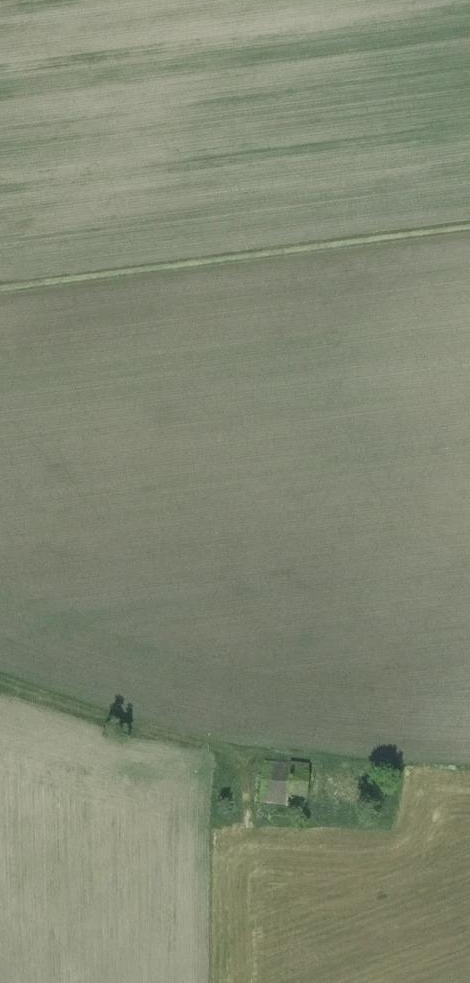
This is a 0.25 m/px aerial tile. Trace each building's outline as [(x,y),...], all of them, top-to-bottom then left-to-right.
[(308,766),(265,762),(262,801),(305,805),(308,766)]
